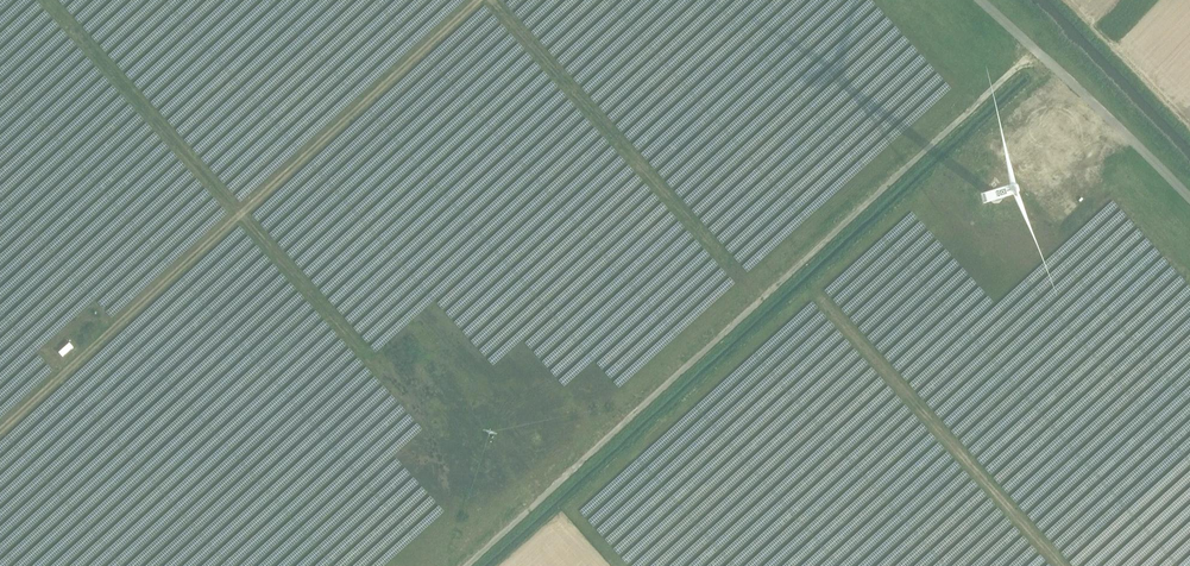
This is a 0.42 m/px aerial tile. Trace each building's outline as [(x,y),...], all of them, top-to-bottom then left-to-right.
[(994,190),(991,195),(994,200),(1000,198),(1000,192),(994,190)]
